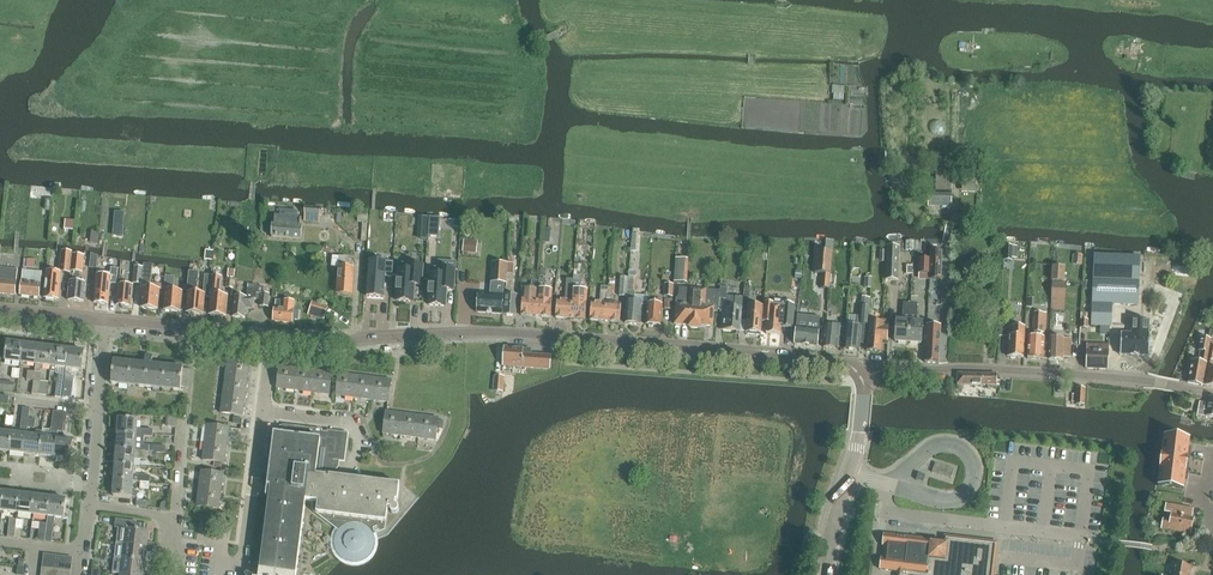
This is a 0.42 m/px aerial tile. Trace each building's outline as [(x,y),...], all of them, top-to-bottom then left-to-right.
[(972,53),(973,43),(960,42),(959,52),(972,53)] [(951,90),(951,150),(966,150),(966,90),(951,90)] [(952,206),(953,177),(953,157),(937,156),(937,177),(937,193),(929,193),(928,206),(952,206)] [(304,208),(275,205),(274,213),(303,215),(304,208)] [(320,224),(321,209),(306,208),(305,223),(320,224)] [(358,222),(368,222),(368,215),(358,214),(358,222)] [(272,238),(301,240),(302,227),(300,227),(301,218),(276,216),(275,225),(273,225),(272,238)] [(533,224),(525,223),(524,237),(532,238),(533,224)] [(833,252),(834,240),(826,239),(825,251),(833,252)] [(464,240),(463,251),(464,251),(463,255),(468,255),(469,251),(472,252),(473,242),(464,240)] [(886,246),(885,280),(898,280),(899,247),(886,246)] [(1018,246),(1005,246),(1004,261),(1012,261),(1012,258),(1017,258),(1018,246)] [(831,274),(833,252),(825,251),(816,250),(814,273),(822,274),(831,274)] [(59,270),(70,271),(71,256),(72,256),(72,252),(61,251),(61,255),(59,270)] [(929,259),(929,274),(928,280),(941,280),(943,251),(930,251),(929,259)] [(71,274),(68,300),(84,302),(86,283),(79,282),(80,273),(80,271),(83,271),(84,255),(72,254),(71,270),(71,274)] [(1073,264),(1082,265),(1083,255),(1074,254),(1073,264)] [(1111,305),(1137,306),(1139,256),(1094,254),(1091,326),(1111,326),(1111,305)] [(333,267),(341,267),(338,293),(353,294),(355,269),(351,269),(351,263),(349,263),(349,258),(334,256),(333,267)] [(689,259),(676,258),(674,282),(687,283),(689,259)] [(929,259),(919,259),(918,274),(929,274),(929,259)] [(370,261),(367,297),(384,298),(385,276),(393,277),(393,262),(370,261)] [(497,282),(505,283),(506,283),(508,264),(498,263),(497,282)] [(399,264),(397,301),(414,302),(415,285),(422,286),(423,265),(399,264)] [(912,289),(912,265),(902,265),(901,289),(912,289)] [(98,266),(94,303),(108,305),(110,284),(104,283),(106,267),(98,266)] [(141,284),(143,267),(134,266),(133,283),(141,284)] [(1051,281),(1052,281),(1064,282),(1065,282),(1065,267),(1052,266),(1051,281)] [(19,269),(0,267),(0,294),(16,296),(19,269)] [(431,268),(429,305),(446,306),(447,290),(454,290),(455,270),(431,268)] [(23,269),(20,296),(39,298),(42,271),(23,269)] [(189,271),(187,293),(189,293),(187,312),(203,314),(205,296),(209,296),(209,295),(211,276),(205,275),(203,294),(196,293),(198,272),(189,271)] [(643,302),(635,302),(636,291),(637,277),(637,272),(630,271),(626,323),(641,324),(643,302)] [(47,272),(44,298),(59,299),(61,274),(47,272)] [(143,272),(141,289),(144,289),(142,308),(157,309),(159,290),(160,285),(151,284),(152,273),(143,272)] [(513,288),(514,274),(512,274),(507,273),(506,283),(503,314),(516,315),(518,295),(511,295),(511,288),(513,288)] [(831,274),(822,274),(820,288),(830,289),(831,274)] [(211,276),(209,295),(212,295),(210,315),(217,315),(218,317),(222,317),(224,316),(226,316),(227,297),(227,296),(227,292),(221,292),(222,277),(211,276)] [(187,288),(188,280),(188,278),(180,277),(179,289),(187,290),(187,288)] [(619,296),(627,297),(628,278),(621,277),(619,296)] [(165,285),(164,291),(167,291),(165,310),(180,312),(182,292),(173,291),(173,285),(171,285),(171,279),(166,278),(165,285)] [(227,288),(234,288),(235,279),(228,278),(227,288)] [(119,285),(117,305),(131,307),(133,286),(125,285),(126,279),(119,279),(119,285)] [(566,300),(563,300),(557,300),(556,318),(571,319),(573,284),(574,284),(574,280),(570,280),(570,283),(567,283),(566,300)] [(497,282),(492,282),(492,281),(492,282),(491,282),(491,295),(478,294),(477,312),(502,314),(505,283),(497,282)] [(521,316),(536,317),(538,286),(539,282),(532,281),(532,286),(521,286),(521,293),(523,293),(521,316)] [(1064,282),(1052,281),(1051,310),(1065,311),(1067,282),(1064,282)] [(664,296),(673,297),(674,284),(665,283),(664,296)] [(587,302),(580,302),(581,290),(576,290),(577,284),(574,284),(573,284),(571,319),(585,320),(587,302)] [(235,297),(233,317),(245,318),(245,315),(248,315),(249,308),(253,309),(254,298),(256,298),(260,299),(259,305),(267,306),(269,293),(263,293),(263,286),(257,286),(257,289),(247,288),(246,298),(235,297)] [(552,300),(545,299),(545,287),(538,286),(536,317),(551,318),(552,300)] [(590,320),(605,322),(607,294),(608,294),(608,287),(601,286),(600,303),(592,302),(590,320)] [(743,298),(727,296),(728,287),(721,287),(720,299),(728,299),(726,318),(724,317),(722,330),(740,332),(740,331),(743,298)] [(709,290),(709,291),(680,289),(679,297),(677,299),(676,305),(675,324),(690,325),(690,328),(701,328),(701,325),(713,326),(714,311),(719,312),(720,291),(709,290)] [(614,294),(608,294),(607,294),(605,322),(620,323),(621,304),(613,304),(614,294)] [(743,298),(741,320),(748,321),(747,332),(746,332),(748,332),(748,334),(761,335),(762,322),(764,306),(749,305),(748,297),(743,296),(743,298)] [(662,306),(662,299),(655,298),(655,305),(648,305),(646,325),(661,326),(663,306),(662,306)] [(294,310),(295,302),(284,300),(284,301),(276,300),(275,308),(273,321),(293,323),(293,319),(299,320),(300,311),(294,310)] [(326,314),(328,307),(312,302),(310,309),(326,314)] [(764,303),(763,322),(767,323),(766,334),(780,335),(781,328),(793,329),(795,305),(792,305),(783,304),(783,306),(775,305),(775,304),(774,304),(764,303)] [(895,340),(908,341),(911,303),(904,303),(903,319),(897,319),(895,340)] [(918,304),(911,303),(908,341),(922,342),(923,321),(917,320),(918,304)] [(847,316),(847,324),(846,324),(846,327),(844,349),(859,350),(862,326),(862,324),(868,324),(870,307),(862,306),(861,317),(847,316)] [(1035,312),(1034,332),(1045,332),(1046,313),(1035,312)] [(817,346),(819,329),(820,317),(801,315),(797,314),(795,344),(817,346)] [(870,327),(868,351),(881,353),(882,342),(888,342),(889,320),(882,319),(882,322),(870,321),(870,327)] [(1122,333),(1122,355),(1132,355),(1132,356),(1140,356),(1140,355),(1150,356),(1151,334),(1149,334),(1150,320),(1133,319),(1133,333),(1122,333)] [(835,323),(834,326),(826,325),(823,347),(844,349),(846,327),(843,326),(843,324),(835,323)] [(1065,334),(1075,334),(1075,324),(1066,324),(1065,334)] [(928,325),(925,363),(939,364),(941,325),(928,325)] [(1025,328),(1013,327),(1012,336),(1009,336),(1008,356),(1010,356),(1011,358),(1015,358),(1017,356),(1024,357),(1025,328)] [(1044,338),(1044,337),(1029,337),(1028,359),(1048,360),(1049,338),(1044,338)] [(1064,338),(1050,338),(1049,338),(1048,360),(1049,360),(1063,361),(1063,357),(1071,358),(1071,339),(1064,339),(1064,338)] [(1188,383),(1203,386),(1208,364),(1212,340),(1201,338),(1199,351),(1202,352),(1200,362),(1193,361),(1188,383)] [(5,361),(21,363),(23,344),(7,342),(5,361)] [(21,363),(36,365),(38,346),(23,344),(21,363)] [(1087,345),(1086,369),(1108,369),(1109,346),(1087,345)] [(54,348),(38,346),(36,365),(35,371),(34,380),(32,394),(39,395),(43,365),(51,366),(54,348)] [(1212,370),(1212,369),(1212,346),(1211,346),(1207,369),(1208,369),(1204,386),(1212,387),(1212,370)] [(503,347),(502,366),(521,368),(522,354),(523,348),(503,347)] [(57,367),(67,368),(69,350),(54,348),(51,366),(50,371),(56,372),(57,367)] [(67,368),(82,370),(85,352),(69,350),(67,368)] [(522,354),(521,368),(549,370),(550,356),(522,354)] [(145,364),(144,364),(114,361),(112,384),(181,391),(181,388),(187,388),(189,371),(183,370),(183,368),(152,365),(153,357),(146,356),(145,364)] [(225,379),(247,381),(249,364),(227,361),(225,379)] [(297,369),(280,367),(277,389),(295,391),(297,369)] [(19,379),(20,370),(13,369),(12,378),(19,379)] [(312,393),(314,371),(297,369),(295,391),(312,393)] [(27,379),(34,380),(35,371),(28,371),(27,379)] [(314,371),(312,393),(329,395),(332,373),(314,371)] [(958,373),(957,385),(997,386),(999,386),(999,381),(997,381),(997,374),(958,373)] [(59,374),(56,397),(63,398),(66,375),(59,374)] [(354,397),(357,376),(339,374),(336,395),(354,397)] [(70,399),(72,376),(66,375),(63,398),(70,399)] [(371,399),(374,378),(357,376),(354,397),(371,399)] [(374,378),(371,399),(389,402),(391,380),(374,378)] [(503,391),(504,378),(496,378),(495,391),(503,391)] [(247,381),(225,379),(223,396),(245,398),(247,381)] [(1076,404),(1085,405),(1085,389),(1077,388),(1076,404)] [(8,406),(9,397),(0,396),(0,405),(8,406)] [(245,398),(223,396),(221,414),(243,416),(245,398)] [(1209,397),(1207,411),(1204,410),(1206,403),(1200,402),(1198,415),(1205,417),(1212,418),(1212,398),(1209,397)] [(42,437),(40,456),(55,458),(57,439),(58,431),(60,412),(54,411),(51,430),(43,429),(43,431),(42,437)] [(65,432),(68,413),(60,412),(58,431),(65,432)] [(404,414),(388,412),(386,412),(384,434),(401,436),(404,414)] [(418,439),(421,416),(404,414),(401,436),(418,439)] [(13,426),(14,417),(7,416),(6,425),(13,426)] [(421,416),(418,439),(436,441),(438,418),(421,416)] [(20,434),(12,433),(9,452),(24,454),(27,435),(28,428),(29,419),(22,418),(20,434)] [(36,420),(29,419),(28,428),(35,428),(36,420)] [(119,419),(118,435),(137,436),(144,436),(144,429),(137,429),(138,420),(119,419)] [(205,443),(227,446),(229,428),(208,425),(205,443)] [(315,513),(339,531),(338,533),(337,534),(336,535),(336,536),(335,538),(335,539),(335,540),(335,542),(335,543),(335,545),(335,546),(335,547),(336,549),(336,550),(336,551),(337,553),(338,554),(339,555),(339,556),(340,557),(342,558),(343,559),(344,560),(345,561),(346,561),(348,562),(349,562),(350,563),(353,563),(356,563),(359,563),(361,562),(364,561),(365,561),(366,560),(367,559),(369,558),(370,557),(371,555),(372,554),(373,553),(373,552),(374,550),(375,548),(375,546),(375,545),(375,543),(375,542),(375,541),(375,539),(375,538),(374,537),(374,535),(385,530),(386,523),(387,523),(389,501),(398,502),(400,485),(339,477),(339,473),(336,470),(333,469),(334,461),(340,462),(343,433),(328,431),(328,433),(322,432),(322,430),(285,426),(284,426),(283,426),(281,427),(280,427),(279,428),(278,428),(278,429),(277,430),(276,431),(276,432),(276,433),(275,434),(272,481),(270,489),(260,574),(296,574),(306,501),(314,502),(314,503),(313,504),(313,505),(312,505),(312,506),(312,507),(312,508),(312,509),(313,509),(313,510),(313,511),(314,512),(315,513)] [(27,435),(24,454),(40,456),(42,437),(43,431),(37,430),(37,436),(27,435)] [(9,452),(12,433),(0,432),(0,451),(9,452)] [(166,446),(144,445),(144,436),(137,436),(118,435),(117,450),(151,452),(165,453),(166,446)] [(1184,489),(1185,480),(1189,448),(1189,441),(1190,439),(1175,437),(1164,436),(1160,473),(1158,486),(1165,487),(1184,489)] [(70,459),(73,441),(57,439),(55,458),(70,459)] [(227,446),(205,443),(203,460),(224,463),(227,446)] [(151,460),(151,452),(117,450),(115,465),(134,466),(135,459),(142,459),(151,460)] [(115,465),(114,480),(133,482),(140,482),(149,483),(150,476),(134,475),(134,466),(115,465)] [(221,492),(223,475),(201,472),(199,489),(221,492)] [(926,475),(919,473),(916,480),(923,482),(926,475)] [(133,491),(133,482),(114,480),(113,496),(132,498),(132,497),(137,497),(137,491),(133,491)] [(219,509),(221,492),(199,489),(197,506),(219,509)] [(2,511),(17,513),(20,494),(4,492),(2,511)] [(35,496),(20,494),(17,513),(33,515),(35,496)] [(50,498),(35,496),(33,515),(48,516),(50,498)] [(55,517),(64,518),(66,500),(50,498),(48,516),(47,523),(45,541),(52,542),(55,517)] [(1162,528),(1191,534),(1195,517),(1175,513),(1173,521),(1164,519),(1162,528)] [(8,537),(15,538),(16,529),(15,529),(16,520),(10,519),(8,537)] [(15,529),(16,529),(23,529),(24,521),(16,520),(15,529)] [(116,520),(115,528),(118,528),(116,543),(123,543),(136,545),(148,547),(148,544),(148,543),(149,533),(150,533),(150,532),(139,530),(136,530),(137,522),(116,520)] [(38,540),(45,541),(47,523),(40,523),(38,540)] [(1154,536),(1155,528),(1148,527),(1147,535),(1154,536)] [(884,534),(883,546),(884,546),(883,558),(882,558),(880,570),(898,572),(898,574),(994,574),(998,543),(944,537),(944,544),(930,542),(931,539),(884,534)] [(116,543),(115,557),(121,558),(146,561),(147,553),(154,554),(155,544),(148,544),(148,547),(136,545),(123,543),(116,543)] [(43,561),(57,563),(58,556),(44,554),(43,561)] [(57,563),(72,565),(73,558),(58,556),(57,563)] [(113,573),(120,574),(120,573),(133,574),(151,574),(144,574),(146,561),(121,558),(115,557),(113,573)] [(42,567),(57,569),(57,563),(43,561),(42,567)] [(57,569),(71,571),(72,565),(57,563),(57,569)] [(1192,567),(1173,563),(1171,574),(1190,574),(1192,567)]
